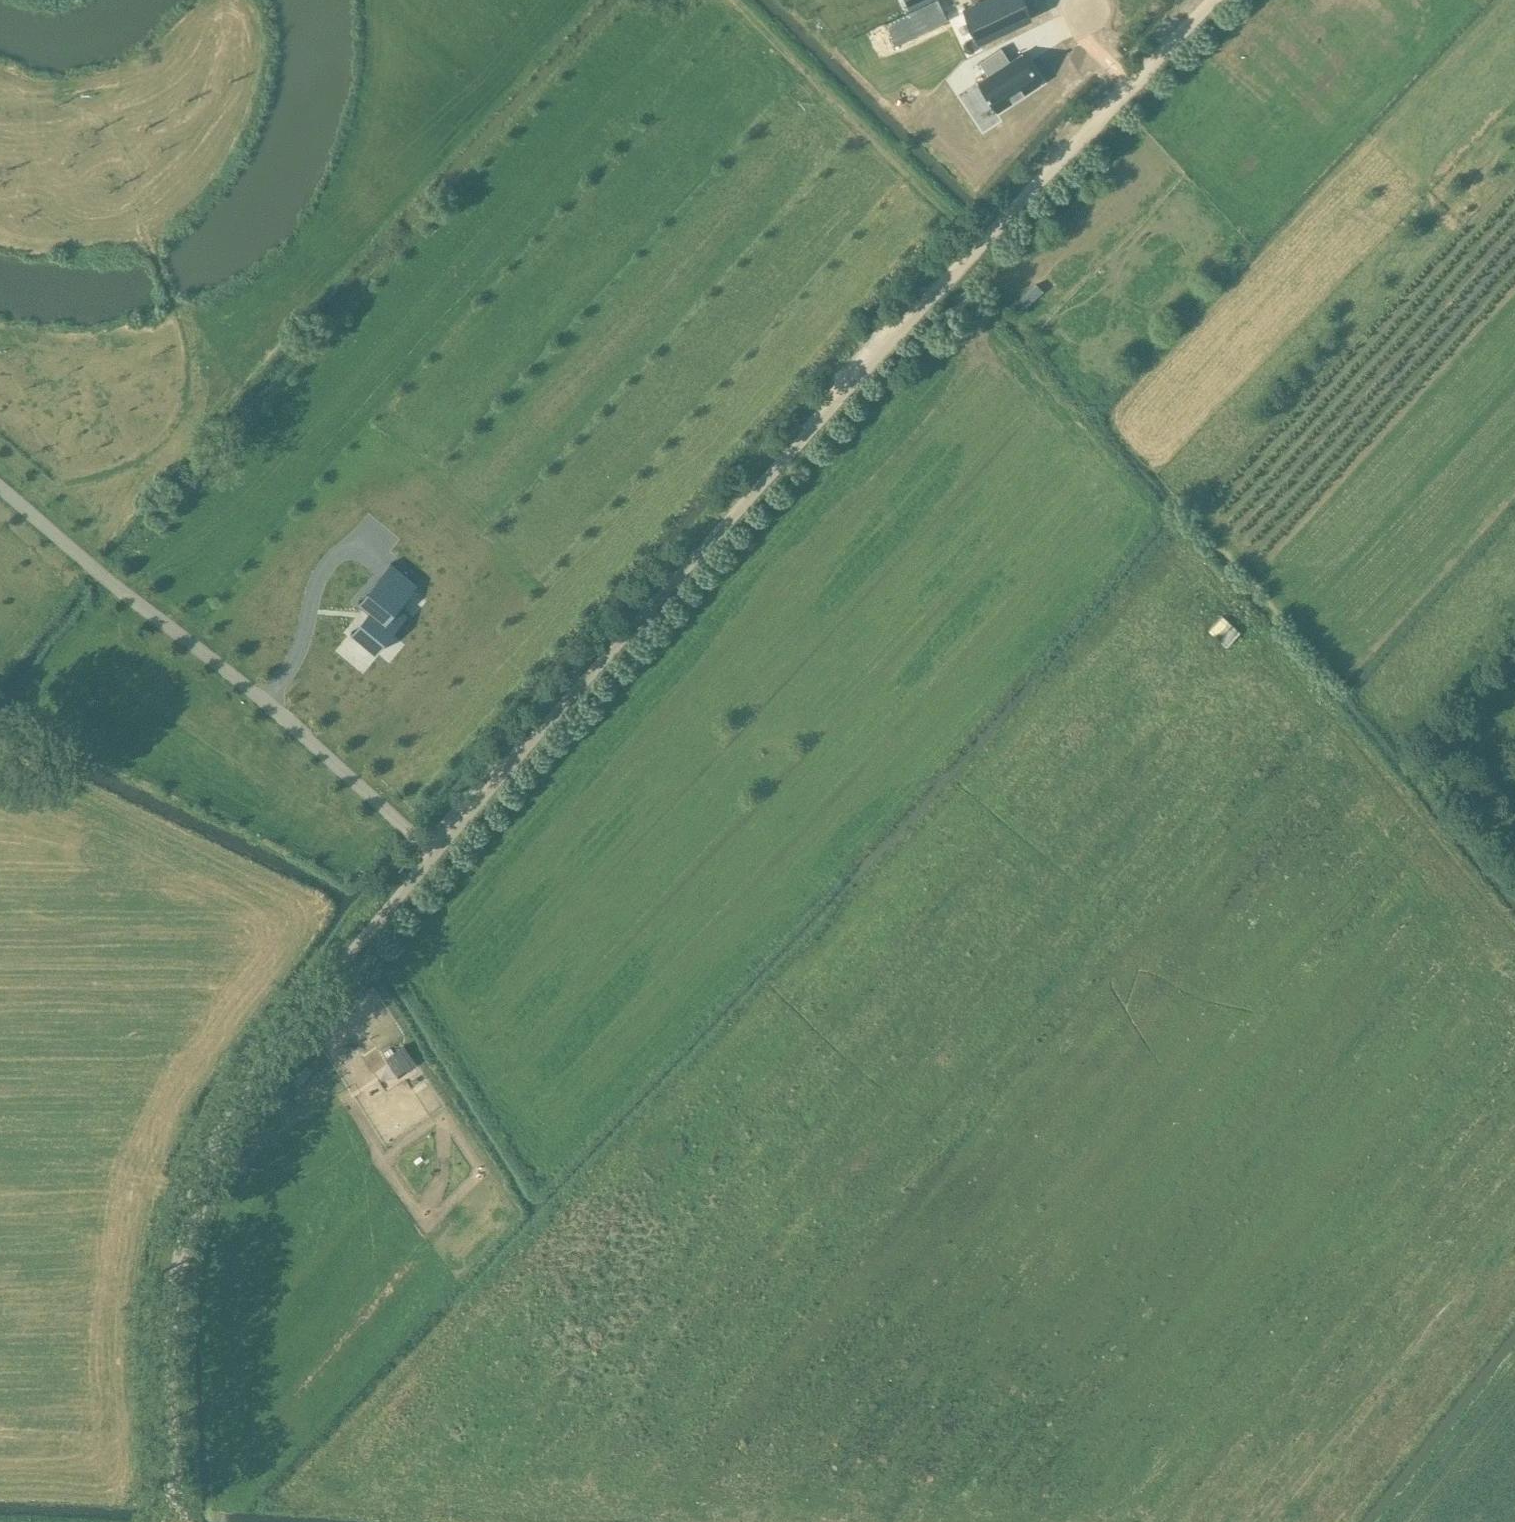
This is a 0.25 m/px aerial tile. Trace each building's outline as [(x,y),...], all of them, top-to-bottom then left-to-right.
[(884,24),(895,45),(948,21),(938,0),(935,0),(884,24)] [(964,8),(979,41),(984,39),(985,42),(1000,34),(999,31),(1030,17),(1022,0),(981,0),(964,8)] [(988,76),(977,83),(996,112),(1042,82),(1022,53),(1010,61),(1001,48),(979,62),(988,76)] [(352,632),(351,633),(375,653),(376,652),(373,650),(403,614),(406,616),(408,615),(396,605),(413,584),(416,586),(418,585),(391,563),(390,564),(393,567),(362,604),(359,601),(358,602),(372,614),(355,634),(352,632)] [(1209,630),(1227,647),(1241,631),(1223,615),(1209,630)] [(386,1058),(399,1077),(407,1072),(409,1075),(415,1071),(413,1068),(418,1064),(404,1045),(386,1058)]
